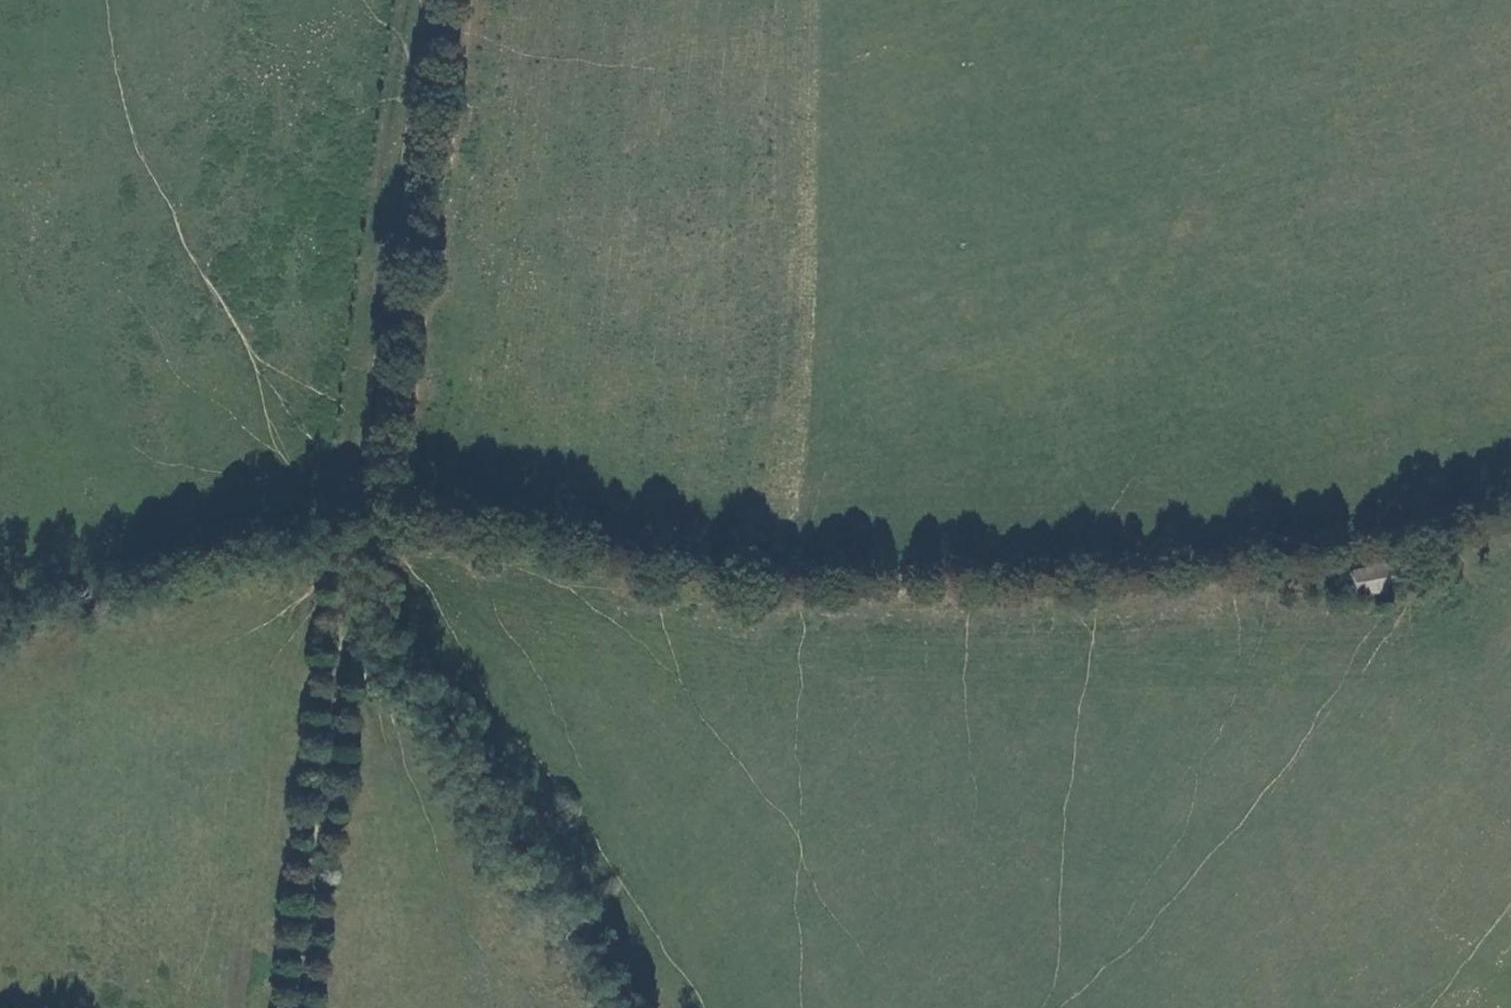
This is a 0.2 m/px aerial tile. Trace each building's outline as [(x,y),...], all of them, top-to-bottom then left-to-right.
[(1417,557),(1366,565),(1369,591),(1420,583),(1417,557)]
